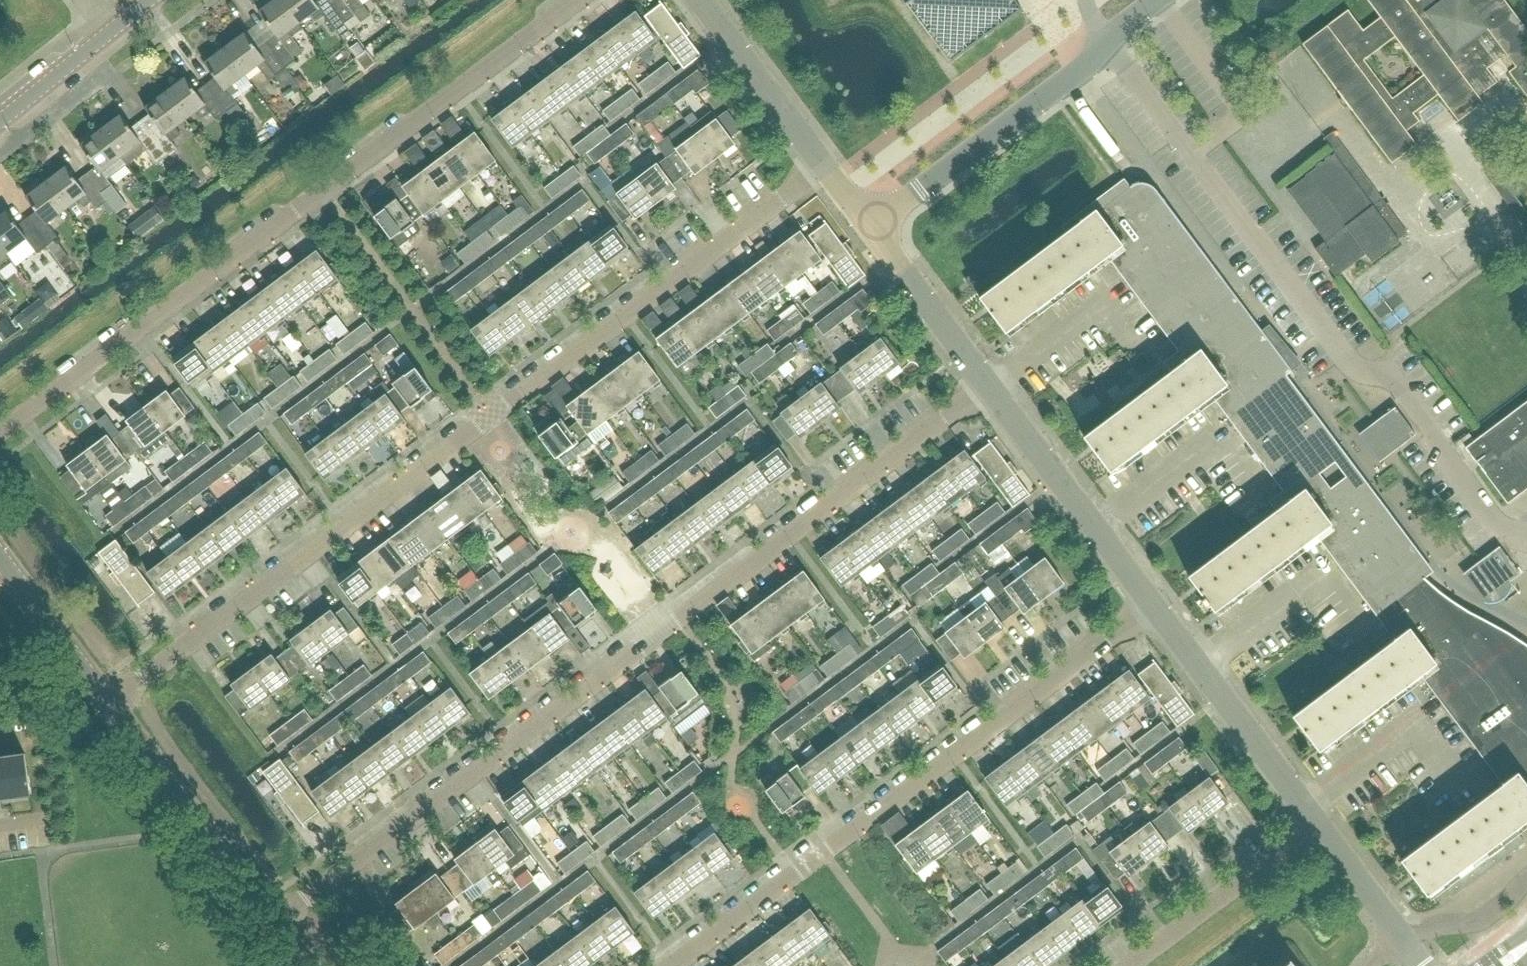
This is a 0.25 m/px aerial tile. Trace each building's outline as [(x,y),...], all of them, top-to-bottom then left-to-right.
[(300,23),(282,0),(275,0),(259,12),(275,33),(265,40),(286,68),(297,60),(294,55),(302,49),(289,31),(300,23)] [(346,23),(329,0),(319,0),(316,2),(314,0),(282,0),(300,23),(319,9),(335,31),(337,30),(344,40),(352,34),(344,24),(346,23)] [(346,23),(365,8),(359,0),(329,0),(346,23)] [(645,16),(683,67),(684,68),(700,56),(701,57),(702,56),(660,0),(659,1),(661,4),(645,16)] [(948,62),(1019,9),(1012,0),(902,0),(948,62)] [(1504,0),(1465,0),(1486,27),(1455,50),(1427,13),(1444,0),(1368,0),(1381,17),(1363,30),(1348,10),(1304,42),(1303,44),(1391,163),(1416,145),(1406,131),(1419,121),(1413,113),(1438,95),(1458,121),(1483,102),(1478,95),(1496,81),(1486,67),(1499,57),(1509,71),(1508,72),(1526,97),(1526,31),(1504,0)] [(639,53),(649,46),(651,49),(658,43),(656,41),(657,40),(636,11),(625,19),(622,16),(614,22),(617,25),(639,53)] [(638,54),(639,53),(617,25),(607,33),(604,29),(596,35),(599,39),(600,38),(621,67),(631,59),(633,62),(640,57),(638,54)] [(245,33),(225,48),(245,75),(258,65),(269,80),(275,76),(282,86),(294,77),(286,68),(265,40),(256,47),(245,33)] [(620,67),(621,67),(600,38),(599,39),(589,46),(586,42),(579,48),(581,52),(582,52),(603,80),(613,73),(615,75),(622,70),(620,67)] [(235,82),(245,75),(225,48),(205,63),(215,78),(206,84),(227,112),(237,104),(232,96),(241,90),(235,82)] [(582,52),(581,52),(571,60),(569,56),(561,62),(563,66),(564,65),(585,94),(596,86),(598,89),(605,83),(602,81),(603,80),(582,52)] [(668,62),(653,73),(661,83),(676,72),(668,62)] [(564,65),(563,66),(553,73),(551,69),(543,75),(546,79),(567,107),(577,99),(579,102),(586,97),(584,94),(585,94),(564,65)] [(696,93),(701,90),(709,83),(699,69),(666,94),(674,104),(693,90),(696,93)] [(646,95),(661,83),(653,73),(638,84),(646,95)] [(216,120),(227,112),(206,84),(197,91),(186,77),(166,92),(186,120),(197,111),(201,117),(203,116),(210,111),(216,120)] [(546,79),(536,86),(533,83),(525,89),(528,92),(549,120),(560,113),(562,115),(569,110),(567,107),(546,79)] [(632,89),(617,100),(625,110),(640,99),(632,89)] [(186,120),(166,92),(145,108),(156,122),(147,129),(167,157),(178,149),(171,140),(181,133),(176,127),(186,120)] [(528,92),(518,100),(515,96),(507,102),(510,106),(531,134),(542,126),(544,129),(551,124),(548,121),(549,120),(528,92)] [(645,126),(674,104),(666,94),(637,115),(645,126)] [(611,121),(625,110),(617,100),(603,111),(611,121)] [(531,134),(510,106),(500,113),(497,110),(489,116),(513,148),(524,140),(526,142),(533,137),(531,134)] [(697,133),(696,133),(715,159),(735,144),(710,111),(691,125),(697,133)] [(157,165),(167,157),(147,129),(137,136),(121,115),(101,130),(121,157),(140,143),(157,165)] [(634,134),(627,123),(607,138),(615,149),(634,134)] [(596,146),(611,135),(603,124),(588,136),(596,146)] [(102,171),(121,157),(101,130),(81,145),(96,166),(87,173),(108,201),(114,210),(125,202),(102,171)] [(453,142),(456,146),(457,146),(478,174),(489,166),(491,168),(497,164),(495,161),(496,160),(475,132),(464,140),(461,137),(453,142)] [(667,157),(682,177),(692,170),(695,174),(715,159),(696,133),(676,149),(676,150),(667,157)] [(596,146),(588,136),(573,147),(581,157),(596,146)] [(615,149),(607,138),(587,153),(595,164),(615,149)] [(1522,149),(1524,153),(1512,162),(1513,164),(1526,182),(1526,145),(1522,149)] [(477,174),(478,174),(457,146),(456,146),(446,154),(443,150),(436,156),(438,159),(439,159),(460,188),(471,179),(473,182),(479,177),(477,174)] [(638,177),(637,178),(656,204),(676,188),(673,184),(682,177),(667,157),(663,160),(654,147),(629,166),(638,177)] [(1384,197),(1383,196),(1373,204),(1335,153),(1286,190),(1325,241),(1314,249),(1335,276),(1365,254),(1371,262),(1399,241),(1376,211),(1388,203),(1387,202),(1386,203),(1382,198),(1384,197)] [(439,159),(438,159),(428,167),(426,163),(418,169),(420,173),(421,173),(442,201),(443,200),(448,207),(465,194),(460,188),(439,159)] [(574,165),(559,177),(567,187),(582,176),(574,165)] [(97,209),(108,201),(87,173),(77,181),(67,166),(47,182),(67,208),(79,199),(84,206),(91,201),(97,209)] [(400,183),(408,194),(424,215),(442,201),(421,173),(420,173),(410,180),(408,177),(400,183)] [(552,198),(567,187),(559,177),(544,188),(552,198)] [(636,219),(656,204),(637,178),(617,193),(617,194),(608,201),(623,222),(632,214),(636,219)] [(1131,185),(1097,211),(1122,244),(1107,256),(1179,352),(1185,360),(1200,348),(1214,367),(1227,384),(1220,388),(1231,403),(1239,397),(1245,405),(1277,382),(1291,371),(1293,374),(1294,373),(1263,332),(1262,331),(1262,330),(1156,190),(1154,187),(1152,185),(1149,184),(1146,183),(1143,182),(1140,178),(1131,185)] [(28,218),(48,246),(59,238),(48,223),(67,208),(47,182),(26,197),(37,211),(28,218)] [(583,189),(568,200),(576,211),(591,200),(583,189)] [(519,207),(508,215),(516,225),(535,211),(521,193),(513,199),(519,207)] [(397,198),(382,209),(379,204),(371,210),(375,216),(391,238),(392,238),(398,247),(420,230),(414,222),(424,215),(408,194),(399,201),(397,198)] [(114,210),(108,201),(104,204),(111,213),(115,210),(114,210)] [(482,217),(490,227),(508,214),(500,203),(482,217)] [(571,215),(563,204),(548,215),(556,226),(571,215)] [(143,213),(153,227),(165,219),(154,205),(143,213)] [(1067,230),(978,297),(986,307),(989,311),(1005,332),(1006,332),(1107,256),(1122,244),(1097,211),(1096,209),(1067,230)] [(48,246),(28,218),(18,225),(8,211),(0,217),(0,244),(7,253),(8,252),(14,260),(32,246),(38,254),(48,246)] [(501,237),(516,225),(508,215),(493,226),(501,237)] [(472,240),(490,227),(482,217),(464,230),(472,240)] [(551,230),(543,219),(529,230),(537,241),(551,230)] [(809,235),(847,286),(848,288),(865,275),(865,276),(866,275),(824,220),(823,221),(825,223),(809,235)] [(610,225),(590,240),(609,266),(630,250),(610,225)] [(779,241),(781,245),(782,244),(803,273),(813,265),(815,267),(822,262),(820,260),(822,259),(800,230),(789,239),(787,235),(779,241)] [(487,231),(472,242),(480,252),(495,241),(487,231)] [(524,234),(509,245),(517,255),(531,244),(524,234)] [(59,238),(50,246),(64,265),(74,258),(59,238)] [(590,281),(609,266),(590,240),(571,255),(590,281)] [(457,253),(465,264),(480,252),(472,242),(457,253)] [(803,273),(782,244),(781,245),(771,252),(769,248),(761,254),(764,258),(785,286),(796,278),(798,280),(805,275),(803,273)] [(504,249),(489,260),(497,270),(512,259),(504,249)] [(329,266),(317,250),(306,258),(303,255),(296,261),(298,264),(299,264),(320,292),(331,284),(333,287),(340,282),(338,279),(338,278),(336,276),(339,273),(332,264),(329,266)] [(28,265),(39,284),(59,271),(48,253),(28,265)] [(571,255),(551,270),(570,295),(590,281),(571,255)] [(785,286),(764,258),(754,265),(751,262),(743,268),(746,271),(767,299),(778,291),(780,294),(787,289),(785,286)] [(320,292),(299,264),(298,264),(288,272),(286,268),(278,274),(280,278),(281,277),(302,306),(313,297),(315,300),(322,295),(320,292)] [(492,274),(484,264),(470,275),(478,285),(492,274)] [(550,310),(570,295),(551,270),(531,285),(550,310)] [(725,281),(728,285),(728,284),(750,313),(760,305),(762,307),(769,302),(767,300),(767,299),(746,271),(736,279),(733,275),(725,281)] [(974,273),(965,279),(974,290),(982,284),(974,273)] [(281,277),(280,278),(270,285),(268,282),(260,288),(262,291),(263,291),(284,319),(295,311),(297,314),(304,309),(302,306),(281,277)] [(464,278),(450,289),(458,300),(472,289),(464,278)] [(832,281),(818,292),(826,303),(840,291),(832,281)] [(749,313),(750,313),(728,284),(728,285),(718,292),(715,289),(707,295),(710,298),(732,326),(743,318),(744,321),(751,316),(749,313)] [(531,285),(511,300),(530,325),(550,310),(531,285)] [(5,312),(13,306),(0,288),(0,305),(5,312)] [(874,303),(863,289),(831,313),(838,323),(850,314),(861,329),(869,323),(861,312),(874,303)] [(284,319),(263,291),(262,291),(252,299),(250,295),(242,301),(245,305),(245,304),(266,332),(277,324),(279,327),(286,322),(284,319)] [(811,314),(826,303),(818,292),(803,303),(811,314)] [(731,326),(732,326),(710,298),(700,306),(697,302),(689,308),(692,312),(692,311),(714,340),(725,331),(727,334),(733,329),(731,326)] [(511,340),(530,325),(511,300),(500,308),(495,303),(487,309),(491,315),(492,314),(511,340)] [(266,333),(266,332),(245,304),(245,305),(235,312),(232,308),(224,314),(227,318),(248,346),(249,345),(259,338),(261,341),(268,336),(266,333)] [(790,329),(805,318),(797,308),(782,319),(790,329)] [(713,340),(714,340),(692,311),(692,312),(682,319),(679,316),(671,321),(674,325),(675,325),(696,353),(707,345),(709,347),(715,343),(713,340)] [(831,313),(816,324),(824,335),(838,323),(831,313)] [(491,355),(511,340),(492,314),(491,315),(471,330),(491,355)] [(249,345),(248,346),(227,318),(217,325),(214,322),(206,328),(209,331),(233,362),(232,362),(234,365),(253,350),(249,345)] [(767,330),(775,341),(790,329),(782,319),(767,330)] [(366,322),(351,333),(359,344),(374,333),(366,322)] [(675,325),(674,325),(664,332),(661,329),(653,335),(677,367),(696,353),(675,325)] [(209,331),(199,339),(196,335),(188,341),(191,345),(191,344),(213,373),(223,365),(226,367),(232,362),(233,362),(209,331)] [(344,355),(359,344),(351,333),(336,344),(344,355)] [(391,334),(390,334),(376,345),(384,356),(399,344),(391,334)] [(862,352),(860,353),(879,378),(900,363),(881,338),(869,346),(864,339),(856,345),(862,352)] [(761,365),(776,354),(767,343),(753,354),(761,365)] [(791,343),(771,357),(779,368),(799,353),(791,343)] [(213,373),(191,344),(191,345),(181,352),(178,349),(170,355),(194,386),(206,378),(208,381),(215,376),(213,373)] [(1171,371),(1170,371),(1084,436),(1110,471),(1211,395),(1220,388),(1227,384),(1200,348),(1185,360),(1170,370),(1171,371)] [(330,349),(315,360),(323,371),(338,359),(330,349)] [(618,362),(620,365),(621,365),(642,393),(653,385),(655,388),(661,383),(659,380),(661,379),(639,351),(628,359),(626,356),(618,362)] [(377,370),(365,353),(339,373),(347,383),(351,390),(377,370)] [(405,353),(404,353),(397,359),(407,372),(392,383),(411,407),(425,397),(429,401),(437,395),(433,389),(405,353)] [(859,394),(879,378),(860,353),(831,375),(846,396),(856,389),(859,394)] [(761,365),(753,354),(738,366),(746,376),(761,365)] [(759,383),(779,368),(771,357),(752,372),(759,383)] [(308,382),(323,371),(315,360),(300,371),(308,382)] [(642,394),(642,393),(621,365),(620,365),(610,373),(608,369),(600,375),(603,379),(603,378),(624,407),(635,398),(637,401),(644,396),(642,394)] [(809,391),(801,398),(820,423),(840,408),(837,403),(846,396),(831,375),(821,382),(813,372),(802,380),(809,391)] [(347,383),(339,373),(319,388),(327,398),(347,383)] [(294,376),(279,387),(287,397),(302,386),(294,376)] [(624,407),(603,378),(603,379),(592,386),(590,382),(582,388),(585,392),(606,420),(617,412),(619,414),(626,409),(624,407)] [(1230,420),(1254,452),(1303,416),(1277,382),(1245,405),(1239,397),(1231,403),(1220,388),(1211,395),(1230,420)] [(738,385),(724,396),(732,407),(746,396),(738,385)] [(147,405),(166,431),(186,416),(185,415),(195,407),(180,387),(170,394),(167,390),(147,405)] [(272,409),(287,397),(279,387),(264,398),(272,409)] [(327,398),(319,388),(304,399),(312,409),(327,398)] [(570,410),(588,434),(595,443),(613,429),(606,420),(585,392),(575,399),(572,396),(564,402),(570,410)] [(366,409),(385,434),(405,419),(386,394),(374,403),(369,397),(361,403),(365,409),(366,409)] [(717,418),(732,407),(724,396),(709,407),(717,418)] [(800,438),(820,423),(801,398),(781,413),(782,414),(772,421),(787,441),(797,434),(800,438)] [(1485,433),(1464,448),(1478,466),(1508,504),(1526,490),(1526,402),(1485,433)] [(258,403),(243,414),(251,424),(266,413),(258,403)] [(299,403),(284,414),(292,424),(307,413),(299,403)] [(130,425),(120,432),(135,452),(145,445),(146,446),(166,431),(147,405),(126,420),(130,425)] [(1395,407),(1373,423),(1394,451),(1416,434),(1395,407)] [(365,409),(346,424),(365,449),(385,434),(366,409),(365,409)] [(747,409),(733,420),(740,430),(755,419),(747,409)] [(579,441),(588,434),(570,410),(548,427),(544,422),(535,429),(539,435),(556,458),(557,457),(563,466),(573,459),(567,451),(579,442),(579,441)] [(236,435),(251,424),(243,414),(228,425),(236,435)] [(1254,452),(1271,475),(1320,439),(1303,416),(1254,452)] [(688,423),(673,434),(681,445),(695,434),(688,423)] [(346,424),(326,438),(345,464),(365,449),(346,424)] [(727,424),(713,435),(721,445),(735,434),(727,424)] [(108,434),(87,450),(106,475),(127,460),(126,459),(135,452),(120,432),(111,439),(108,434)] [(260,432),(245,443),(252,454),(267,443),(260,432)] [(666,456),(681,445),(673,434),(658,445),(666,456)] [(345,464),(326,438),(306,454),(325,479),(345,464)] [(716,449),(708,438),(693,450),(701,460),(716,449)] [(973,455),(1012,507),(1013,507),(1029,495),(1030,494),(989,439),(988,440),(990,442),(973,455)] [(1332,455),(1320,439),(1271,475),(1283,491),(1332,455)] [(185,457),(193,467),(213,452),(205,442),(185,457)] [(755,460),(774,485),(794,470),(775,444),(755,460)] [(248,458),(240,447),(225,458),(233,469),(248,458)] [(61,477),(82,505),(112,483),(106,475),(87,450),(67,465),(70,469),(61,477)] [(645,471),(660,460),(652,450),(637,461),(645,471)] [(943,460),(946,464),(967,492),(978,484),(980,486),(986,482),(984,479),(986,478),(965,450),(954,458),(951,454),(943,460)] [(688,453),(673,464),(681,475),(696,464),(688,453)] [(188,471),(193,467),(185,457),(165,471),(173,482),(188,471)] [(755,460),(735,474),(754,500),(774,485),(755,460)] [(630,482),(645,471),(637,461),(622,472),(630,482)] [(220,462),(205,473),(213,483),(228,472),(220,462)] [(967,492),(946,464),(936,471),(933,468),(925,474),(928,477),(949,505),(961,497),(963,499),(969,494),(967,492)] [(287,468),(267,483),(286,508),(306,493),(287,468)] [(676,479),(668,468),(653,479),(661,490),(676,479)] [(497,483),(496,483),(493,486),(481,469),(470,478),(468,474),(460,480),(462,484),(463,483),(484,512),(494,504),(496,507),(503,501),(501,499),(502,498),(500,495),(504,493),(497,483)] [(715,489),(734,515),(754,500),(735,474),(715,489)] [(614,475),(585,495),(595,508),(623,488),(614,475)] [(208,487),(200,477),(180,491),(188,502),(208,487)] [(949,506),(949,505),(928,477),(918,485),(915,481),(907,487),(910,491),(910,490),(932,519),(943,510),(945,512),(951,508),(949,506)] [(1316,534),(1325,546),(1373,509),(1352,481),(1319,505),(1319,506),(1331,523),(1316,534)] [(267,483),(247,498),(266,523),(286,508),(267,483)] [(442,493),(445,497),(466,525),(477,517),(479,520),(485,515),(484,512),(463,483),(462,484),(452,491),(450,487),(442,493)] [(656,493),(648,483),(634,494),(641,504),(656,493)] [(1215,610),(1316,534),(1331,523),(1319,506),(1319,505),(1305,487),(1275,509),(1276,510),(1275,511),(1188,575),(1204,596),(1201,599),(1206,606),(1210,603),(1215,610)] [(715,489),(695,504),(714,529),(734,515),(715,489)] [(121,495),(126,501),(134,511),(148,500),(141,490),(131,497),(126,491),(121,495)] [(931,519),(932,519),(910,490),(910,491),(900,498),(897,495),(889,500),(892,504),(893,504),(914,532),(925,524),(927,526),(933,521),(931,519)] [(188,502),(180,491),(166,502),(174,513),(188,502)] [(466,525),(445,497),(435,504),(432,501),(424,507),(427,510),(448,538),(459,531),(461,533),(468,528),(466,525)] [(266,523),(247,498),(227,512),(246,538),(266,523)] [(609,512),(617,523),(636,508),(629,498),(609,512)] [(114,526),(134,511),(126,501),(106,516),(114,526)] [(990,523),(1005,512),(997,501),(983,512),(990,523)] [(675,519),(695,544),(714,529),(695,504),(675,519)] [(872,514),(874,517),(875,517),(896,545),(907,537),(909,539),(915,535),(913,532),(914,532),(893,504),(892,504),(882,511),(879,508),(872,514)] [(161,506),(146,517),(154,528),(168,517),(161,506)] [(1025,533),(1038,522),(1027,508),(995,532),(1003,543),(1022,529),(1025,533)] [(1373,509),(1325,546),(1346,574),(1394,537),(1373,509)] [(448,539),(448,538),(427,510),(417,518),(414,514),(406,520),(409,524),(409,523),(431,552),(441,544),(443,546),(450,541),(448,539)] [(227,512),(207,527),(226,553),(246,538),(227,512)] [(976,534),(990,523),(983,512),(968,524),(976,534)] [(895,546),(896,545),(875,517),(874,517),(864,525),(862,521),(854,527),(856,531),(857,530),(878,559),(889,550),(891,553),(897,548),(895,546)] [(675,519),(656,534),(675,559),(695,544),(675,519)] [(149,532),(141,521),(126,532),(134,543),(149,532)] [(430,553),(431,552),(409,523),(409,524),(399,531),(396,528),(388,534),(391,537),(413,565),(423,558),(425,560),(432,555),(430,553)] [(226,553),(207,527),(188,542),(207,568),(226,553)] [(955,550),(970,539),(962,528),(947,539),(955,550)] [(877,559),(878,559),(857,530),(856,531),(846,538),(844,535),(836,541),(838,544),(839,544),(860,572),(871,564),(873,566),(879,562),(877,559)] [(988,554),(1003,543),(995,532),(980,543),(988,554)] [(508,544),(514,552),(527,542),(521,534),(508,544)] [(656,534),(635,549),(655,574),(675,559),(656,534)] [(420,575),(413,565),(391,537),(381,545),(378,541),(370,547),(373,551),(373,550),(395,579),(402,588),(420,575)] [(1424,577),(1394,537),(1346,574),(1376,613),(1424,577)] [(155,592),(116,539),(100,552),(100,551),(99,552),(140,607),(141,606),(139,604),(155,592)] [(955,550),(947,539),(932,550),(940,561),(955,550)] [(529,541),(515,553),(523,563),(537,552),(529,541)] [(188,542),(168,557),(187,582),(207,568),(188,542)] [(502,561),(514,552),(508,544),(496,553),(502,561)] [(859,573),(860,572),(839,544),(838,544),(828,552),(826,548),(818,554),(842,586),(853,577),(855,580),(861,575),(859,573)] [(1499,546),(1477,562),(1498,590),(1520,573),(1499,546)] [(373,550),(373,551),(363,558),(360,555),(352,560),(355,564),(356,564),(377,592),(395,579),(373,550)] [(500,564),(508,574),(523,563),(515,553),(500,564)] [(555,553),(540,564),(548,575),(563,563),(555,553)] [(1025,572),(1044,598),(1064,583),(1045,557),(1034,565),(1027,556),(1018,563),(1025,572)] [(187,582),(168,557),(147,572),(167,598),(187,582)] [(963,573),(955,562),(935,577),(944,588),(963,573)] [(940,573),(934,565),(932,563),(917,574),(925,584),(940,573)] [(359,606),(377,592),(356,564),(355,564),(345,571),(342,568),(335,574),(359,606)] [(494,568),(479,579),(487,590),(502,579),(494,568)] [(782,581),(785,584),(806,612),(818,604),(819,606),(825,602),(824,599),(825,599),(803,570),(793,578),(790,575),(782,581)] [(1024,613),(1044,598),(1025,572),(1014,580),(1006,570),(998,576),(995,573),(984,580),(996,595),(1011,616),(1020,608),(1024,613)] [(529,573),(508,588),(516,599),(537,583),(529,573)] [(925,584),(917,574),(902,585),(910,596),(925,584)] [(944,588),(935,577),(916,592),(924,602),(944,588)] [(1409,627),(1436,662),(1489,622),(1486,620),(1486,621),(1478,616),(1469,611),(1451,600),(1439,591),(1424,578),(1424,577),(1376,613),(1388,630),(1393,626),(1399,635),(1409,627)] [(560,606),(550,613),(564,631),(573,624),(575,627),(591,615),(590,614),(597,609),(580,586),(580,587),(573,578),(551,594),(560,606)] [(472,601),(487,590),(479,579),(464,590),(472,601)] [(806,613),(806,612),(785,584),(775,592),(772,588),(764,594),(767,598),(767,597),(788,626),(800,617),(801,620),(808,615),(806,613)] [(511,603),(503,592),(483,607),(491,617),(511,603)] [(458,595),(443,606),(451,617),(466,606),(458,595)] [(966,616),(965,617),(985,642),(1005,627),(1001,623),(1011,616),(996,595),(986,602),(986,601),(977,608),(971,600),(960,608),(966,616)] [(767,597),(767,598),(757,605),(754,601),(746,607),(749,611),(770,639),(782,631),(784,633),(790,628),(788,626),(767,597)] [(895,626),(910,615),(902,604),(888,616),(895,626)] [(569,638),(564,631),(550,613),(544,605),(524,620),(530,628),(549,654),(569,638)] [(311,624),(330,650),(350,635),(349,634),(359,627),(344,606),(334,614),(331,609),(311,624)] [(436,628),(451,617),(443,606),(428,617),(436,628)] [(491,617),(483,607),(468,618),(476,628),(491,617)] [(770,639),(749,611),(739,618),(736,615),(728,621),(743,640),(740,643),(747,652),(750,650),(756,658),(774,644),(770,639)] [(880,637),(895,626),(888,616),(873,627),(880,637)] [(964,657),(985,642),(965,617),(945,632),(946,633),(936,640),(951,660),(961,653),(964,657)] [(594,647),(609,638),(598,618),(583,626),(594,647)] [(422,622),(407,633),(415,643),(430,632),(422,622)] [(463,622),(448,633),(456,643),(471,632),(463,622)] [(1502,783),(1518,771),(1526,784),(1526,645),(1525,644),(1508,632),(1492,624),(1492,623),(1489,622),(1436,662),(1420,674),(1502,783)] [(310,665),(330,650),(311,624),(291,640),(294,644),(285,651),(300,671),(309,664),(310,665)] [(1319,750),(1420,674),(1436,662),(1409,627),(1399,635),(1380,649),(1293,715),(1319,750)] [(549,654),(530,628),(510,643),(529,668),(549,654)] [(912,628),(897,639),(905,650),(919,639),(912,628)] [(415,643),(407,633),(392,644),(400,655),(415,643)] [(509,683),(529,668),(510,643),(490,658),(509,683)] [(892,643),(877,654),(885,664),(900,653),(892,643)] [(843,665),(858,654),(850,644),(835,655),(843,665)] [(300,671),(285,651),(275,658),(272,654),(252,669),(271,694),(291,679),(290,678),(300,671)] [(431,662),(424,651),(409,662),(417,673),(431,662)] [(828,676),(843,665),(835,655),(820,666),(828,676)] [(489,698),(509,683),(490,658),(470,673),(489,698)] [(872,658),(857,669),(865,679),(880,668),(872,658)] [(1194,715),(1195,714),(1153,659),(1152,659),(1154,662),(1138,674),(1177,726),(1193,714),(1194,715)] [(349,675),(357,686),(372,675),(364,664),(349,675)] [(919,679),(938,704),(958,689),(939,664),(919,679)] [(404,666),(389,677),(397,688),(412,677),(404,666)] [(251,710),(271,694),(252,669),(231,684),(235,688),(225,696),(240,716),(250,709),(251,710)] [(786,685),(800,678),(794,669),(781,676),(786,685)] [(1107,680),(1110,683),(1111,683),(1132,711),(1143,703),(1145,706),(1151,701),(1149,698),(1150,698),(1129,669),(1118,677),(1115,674),(1107,680)] [(674,726),(689,715),(706,702),(682,670),(675,676),(674,675),(659,686),(661,689),(652,697),(667,716),(674,726)] [(807,692),(822,681),(814,670),(799,681),(807,692)] [(852,672),(838,683),(845,694),(860,683),(852,672)] [(337,701),(357,686),(349,675),(330,690),(337,701)] [(938,704),(919,679),(899,694),(918,719),(938,704)] [(392,691),(384,681),(369,692),(377,702),(392,691)] [(792,703),(807,692),(799,681),(784,693),(792,703)] [(1131,712),(1132,711),(1111,683),(1110,683),(1100,691),(1097,687),(1090,693),(1092,697),(1093,696),(1114,725),(1125,717),(1127,720),(1133,715),(1131,712)] [(431,702),(450,728),(470,712),(451,687),(431,702)] [(832,687),(818,698),(826,709),(840,698),(832,687)] [(667,716),(652,697),(646,689),(635,697),(632,693),(624,699),(627,703),(627,702),(648,730),(660,721),(662,724),(668,719),(666,716),(667,716)] [(879,709),(898,734),(918,719),(899,694),(879,709)] [(364,696),(349,707),(357,717),(372,706),(364,696)] [(1093,696),(1092,697),(1082,704),(1079,701),(1072,707),(1074,710),(1075,710),(1096,738),(1107,730),(1109,733),(1115,728),(1113,725),(1114,725),(1093,696)] [(411,717),(430,742),(450,728),(431,702),(411,717)] [(648,730),(627,702),(627,703),(617,710),(614,707),(606,712),(609,716),(630,744),(631,743),(642,735),(644,737),(650,733),(648,730)] [(821,712),(813,702),(798,713),(806,724),(821,712)] [(290,720),(298,730),(313,719),(305,709),(290,720)] [(879,709),(860,723),(879,749),(898,734),(879,709)] [(352,721),(344,710),(330,721),(338,732),(352,721)] [(1095,739),(1096,738),(1075,710),(1074,710),(1064,718),(1062,714),(1054,720),(1056,724),(1057,723),(1078,752),(1089,743),(1091,746),(1097,741),(1095,739)] [(631,743),(630,744),(609,716),(599,724),(596,720),(588,726),(591,729),(613,757),(624,748),(626,751),(633,746),(631,743)] [(391,732),(411,757),(430,742),(411,717),(391,732)] [(801,727),(793,717),(773,732),(781,742),(801,727)] [(278,745),(298,730),(290,720),(270,735),(278,745)] [(1162,721),(1147,732),(1155,743),(1170,731),(1162,721)] [(879,749),(860,723),(840,738),(859,764),(879,749)] [(1057,723),(1056,724),(1046,731),(1044,728),(1036,733),(1038,737),(1039,737),(1060,765),(1071,757),(1073,760),(1079,755),(1077,752),(1078,752),(1057,723)] [(325,725),(310,736),(318,747),(333,736),(325,725)] [(613,757),(591,729),(581,737),(578,733),(570,739),(573,743),(574,742),(595,771),(595,770),(606,762),(608,764),(615,759),(613,757)] [(391,772),(411,757),(391,732),(372,746),(391,772)] [(1155,743),(1147,732),(1133,743),(1141,754),(1155,743)] [(1039,737),(1038,737),(1028,744),(1026,741),(1018,747),(1021,750),(1042,778),(1053,770),(1055,773),(1062,768),(1060,765),(1039,737)] [(1187,747),(1179,737),(1172,742),(1180,752),(1187,747)] [(859,764),(840,738),(820,753),(839,778),(859,764)] [(305,740),(290,751),(298,761),(313,750),(305,740)] [(574,742),(573,743),(563,750),(560,747),(553,753),(555,756),(556,756),(577,784),(589,775),(590,778),(597,773),(595,770),(595,771),(574,742)] [(1172,742),(1162,750),(1169,760),(1180,752),(1172,742)] [(391,772),(372,746),(352,761),(371,787),(391,772)] [(1126,748),(1112,759),(1120,769),(1134,758),(1126,748)] [(1209,777),(1189,791),(1208,817),(1228,802),(1209,776),(1219,769),(1204,749),(1194,757),(1209,777)] [(1042,779),(1042,778),(1021,750),(1011,758),(1008,754),(1000,760),(1003,764),(1003,763),(1024,792),(1036,783),(1038,786),(1044,781),(1042,779)] [(1169,760),(1162,750),(1144,763),(1152,773),(1169,760)] [(31,794),(26,753),(0,757),(0,798),(31,794)] [(839,778),(820,753),(800,768),(813,786),(819,794),(839,778)] [(556,756),(555,756),(545,764),(543,760),(535,766),(537,769),(538,769),(559,797),(570,789),(572,791),(578,787),(577,784),(556,756)] [(304,826),(305,825),(303,823),(320,811),(280,758),(264,771),(264,770),(263,771),(304,826)] [(1120,769),(1112,759),(1097,770),(1105,781),(1120,769)] [(694,760),(680,771),(687,782),(702,770),(694,760)] [(332,776),(351,802),(371,787),(352,761),(332,776)] [(1024,792),(1003,763),(1003,764),(993,771),(990,768),(982,774),(1006,805),(1017,797),(1019,800),(1026,795),(1024,792)] [(759,780),(783,812),(790,806),(791,807),(806,796),(803,793),(813,786),(800,768),(798,764),(775,781),(769,772),(759,780)] [(538,769),(537,769),(527,777),(525,773),(517,779),(519,783),(520,782),(541,811),(553,802),(555,805),(561,800),(559,797),(538,769)] [(687,782),(680,771),(665,782),(673,793),(687,782)] [(1526,819),(1526,784),(1518,771),(1502,783),(1401,859),(1427,894),(1442,883),(1451,896),(1525,841),(1515,828),(1526,819)] [(351,802),(332,776),(312,791),(331,817),(351,802)] [(1128,792),(1120,781),(1100,796),(1108,807),(1128,792)] [(523,825),(535,816),(537,818),(543,813),(541,811),(520,782),(519,783),(509,790),(507,787),(499,793),(523,825)] [(1089,804),(1104,793),(1096,782),(1081,793),(1089,804)] [(644,798),(652,808),(667,797),(659,787),(644,798)] [(946,800),(949,804),(971,832),(982,823),(984,826),(991,821),(989,819),(989,818),(968,790),(957,798),(954,794),(946,800)] [(1160,814),(1175,835),(1185,828),(1188,832),(1208,817),(1189,791),(1169,806),(1169,807),(1160,814)] [(680,818),(701,802),(693,792),(672,807),(680,818)] [(1089,804),(1081,793),(1067,804),(1075,815),(1089,804)] [(1108,807),(1100,796),(1080,811),(1088,821),(1108,807)] [(652,808),(644,798),(629,809),(637,820),(652,808)] [(970,832),(971,832),(949,804),(939,811),(936,808),(928,814),(931,817),(953,845),(964,837),(966,840),(972,835),(970,832)] [(675,822),(667,811),(647,826),(655,837),(675,822)] [(623,813),(608,825),(616,835),(631,824),(623,813)] [(1130,836),(1149,862),(1169,846),(1166,842),(1175,835),(1160,814),(1150,822),(1150,821),(1138,829),(1133,822),(1125,828),(1130,836)] [(931,817),(921,825),(918,821),(911,827),(913,831),(914,830),(935,859),(946,850),(948,853),(955,848),(952,846),(953,845),(931,817)] [(1052,835),(1060,845),(1074,834),(1067,824),(1052,835)] [(496,828),(475,843),(495,869),(495,868),(506,860),(512,868),(531,854),(509,825),(499,833),(496,828)] [(616,835),(608,825),(593,836),(601,846),(616,835)] [(655,837),(647,826),(632,837),(640,847),(655,837)] [(934,859),(935,859),(914,830),(913,831),(903,838),(901,835),(893,841),(907,860),(904,862),(911,872),(915,870),(917,872),(928,864),(930,867),(937,862),(934,859)] [(724,845),(715,832),(694,847),(713,873),(734,857),(732,855),(735,852),(728,843),(724,845)] [(1045,857),(1060,845),(1052,835),(1037,846),(1045,857)] [(1129,877),(1149,862),(1130,836),(1118,844),(1114,838),(1106,845),(1110,851),(1109,851),(1110,852),(1100,859),(1116,879),(1125,872),(1129,877)] [(1202,861),(1210,856),(1196,838),(1188,844),(1202,861)] [(587,840),(572,852),(580,862),(595,851),(587,840)] [(628,841),(613,852),(621,862),(635,851),(628,841)] [(495,868),(495,869),(475,843),(455,859),(458,863),(449,870),(464,890),(474,883),(474,884),(488,874),(494,882),(502,876),(495,868)] [(694,887),(713,873),(694,847),(675,862),(694,887)] [(1069,869),(1084,858),(1076,847),(1061,858),(1069,869)] [(580,862),(572,852),(557,863),(565,873),(580,862)] [(1001,873),(1009,883),(1024,872),(1016,861),(1001,873)] [(1077,878),(1091,871),(1086,861),(1072,868),(1077,878)] [(675,862),(655,877),(674,902),(694,887),(675,862)] [(1049,884),(1064,873),(1056,862),(1042,873),(1049,884)] [(416,888),(435,913),(447,905),(451,910),(460,904),(455,898),(464,890),(449,870),(440,877),(436,873),(416,888)] [(588,870),(573,881),(581,892),(596,881),(588,870)] [(1009,883),(1001,873),(986,884),(994,894),(1009,883)] [(653,917),(674,902),(655,877),(634,892),(653,917)] [(1030,899),(1044,888),(1036,877),(1022,888),(1030,899)] [(514,894),(522,905),(541,890),(533,880),(514,894)] [(1083,898),(1102,924),(1123,909),(1104,883),(1083,898)] [(568,885),(553,896),(561,907),(576,896),(568,885)] [(442,922),(435,913),(416,888),(396,903),(399,907),(389,915),(405,935),(414,928),(415,929),(427,920),(433,929),(442,922)] [(980,888),(965,899),(973,910),(988,899),(980,888)] [(1010,913),(1025,902),(1017,892),(1002,903),(1010,913)] [(494,909),(502,920),(517,909),(522,905),(514,894),(508,898),(494,909)] [(1064,913),(1083,939),(1102,924),(1083,898),(1082,899),(1078,895),(1060,908),(1064,913)] [(958,921),(973,910),(965,899),(951,910),(958,921)] [(548,900),(534,911),(542,921),(556,910),(548,900)] [(616,906),(595,921),(614,947),(635,931),(616,906)] [(990,928),(1005,917),(997,907),(982,918),(990,928)] [(813,950),(831,936),(829,933),(832,931),(825,921),(822,924),(810,908),(799,916),(796,913),(789,918),(791,922),(792,922),(813,950)] [(1083,939),(1064,913),(1044,928),(1063,953),(1083,939)] [(537,925),(529,915),(509,930),(517,940),(537,925)] [(595,961),(614,947),(595,921),(576,936),(595,961)] [(970,943),(985,932),(977,921),(962,932),(970,943)] [(795,963),(813,950),(792,922),(791,922),(781,929),(779,926),(771,932),(773,935),(774,935),(795,963)] [(454,939),(462,949),(483,934),(475,924),(454,939)] [(1044,928),(1024,943),(1041,965),(1046,965),(1063,953),(1044,928)] [(517,940),(509,930),(494,941),(502,951),(517,940)] [(795,963),(774,935),(773,935),(763,943),(761,939),(753,945),(755,949),(756,948),(769,965),(792,965),(795,963)] [(556,951),(567,965),(589,965),(595,961),(576,936),(556,951)] [(965,947),(957,936),(943,947),(950,958),(965,947)] [(435,954),(443,964),(462,949),(454,939),(435,954)] [(1024,943),(1004,957),(1011,965),(1041,965),(1024,943)] [(489,944),(474,955),(482,965),(497,955),(489,944)] [(756,948),(755,949),(745,956),(743,953),(735,959),(738,962),(741,965),(769,965),(756,948)] [(556,951),(536,965),(567,965),(556,951)] [(1004,957),(993,965),(989,960),(981,965),(1011,965),(1004,957)]
